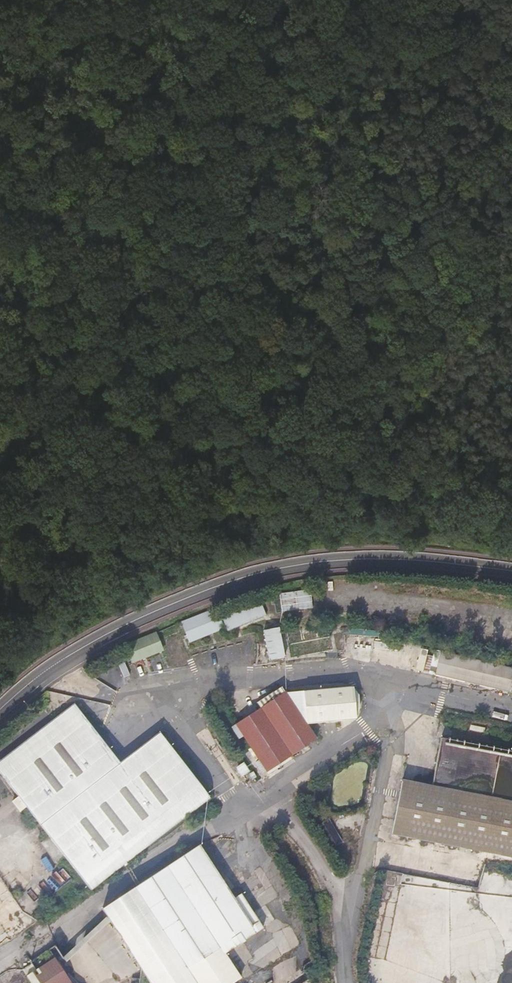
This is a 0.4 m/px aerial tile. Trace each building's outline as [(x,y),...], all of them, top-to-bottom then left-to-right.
[(267,614),(313,609),(311,590),(278,593),(278,601),(266,603),(267,614)] [(255,598),(222,611),(229,628),(262,616),(255,598)] [(338,601),(322,603),(323,615),(338,613),(338,601)] [(224,629),(217,611),(181,625),(189,643),(224,629)] [(278,629),(261,632),(267,663),(283,660),(278,629)] [(300,629),(285,632),(290,659),(332,651),(329,636),(318,638),(317,632),(301,635),(300,629)] [(378,638),(378,631),(348,630),(348,637),(378,638)] [(132,665),(164,652),(157,634),(125,647),(132,665)] [(510,692),(511,683),(511,668),(448,656),(447,659),(427,655),(423,675),(510,692)] [(352,690),(301,694),(303,720),(306,725),(354,721),(352,690)] [(284,693),(232,728),(265,776),(317,741),(306,725),(303,720),(284,693)] [(0,764),(0,775),(91,892),(211,800),(161,735),(122,766),(75,706),(0,764)] [(399,782),(389,838),(511,861),(511,760),(438,746),(430,788),(399,782)] [(101,911),(149,982),(237,982),(241,981),(224,956),(255,935),(197,847),(101,911)] [(26,977),(31,982),(71,982),(54,958),(26,977)]
